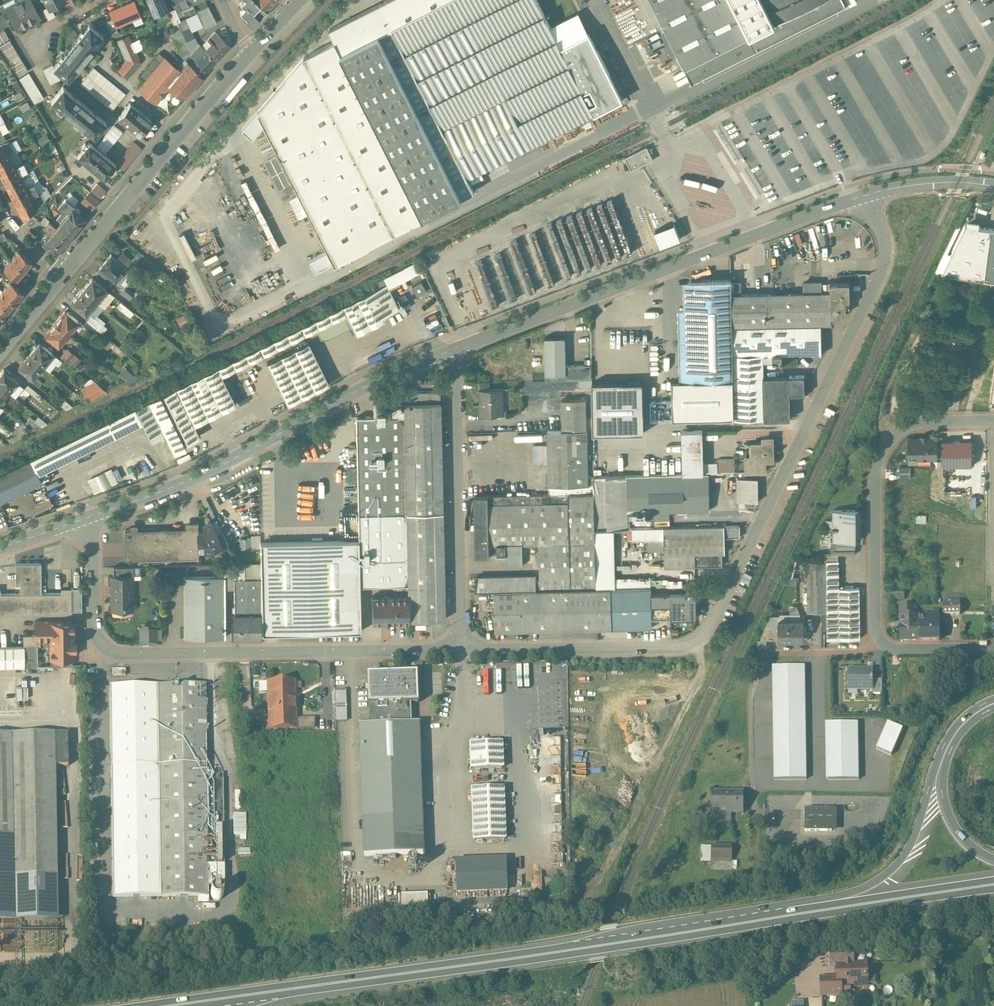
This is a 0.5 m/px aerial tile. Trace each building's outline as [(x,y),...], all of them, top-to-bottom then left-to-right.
[(18,3),(28,23),(39,17),(33,5),(30,0),(24,0),(18,3)] [(50,9),(56,6),(57,4),(64,1),(64,0),(45,0),(50,9)] [(134,0),(109,11),(112,18),(116,27),(116,26),(133,20),(141,16),(134,0)] [(153,14),(168,8),(164,0),(147,0),(153,14)] [(177,0),(170,0),(174,8),(178,16),(184,14),(181,9),(177,0)] [(190,0),(177,0),(181,9),(185,7),(187,3),(191,1),(190,0)] [(239,1),(243,5),(257,17),(266,8),(257,0),(240,0),(239,1)] [(329,29),(335,40),(304,56),(256,111),(333,263),(475,191),(467,177),(593,112),(560,48),(560,47),(537,0),(386,0),(329,29)] [(266,8),(274,0),(257,0),(266,8)] [(686,67),(692,79),(755,49),(748,35),(760,28),(748,4),(755,0),(651,0),(686,67)] [(748,4),(760,28),(748,35),(755,49),(846,4),(844,0),(755,0),(748,4)] [(7,9),(6,9),(11,17),(17,29),(28,23),(18,3),(7,9)] [(257,17),(243,5),(239,9),(246,15),(244,16),(252,23),(257,17)] [(0,8),(0,12),(5,20),(11,17),(6,9),(7,9),(5,6),(0,8)] [(208,6),(197,11),(200,18),(211,13),(208,6)] [(178,16),(174,8),(167,11),(173,24),(177,22),(180,21),(178,16)] [(211,13),(200,18),(204,27),(216,22),(211,13)] [(116,26),(116,27),(112,18),(105,21),(111,35),(119,32),(116,26)] [(180,21),(177,22),(179,26),(178,26),(181,32),(188,29),(190,34),(192,33),(186,18),(180,21)] [(89,24),(54,67),(68,78),(103,35),(89,24)] [(178,26),(168,32),(179,49),(176,51),(186,62),(187,61),(185,59),(190,53),(185,41),(181,32),(178,26)] [(188,29),(181,32),(185,41),(192,38),(190,34),(188,29)] [(0,32),(0,45),(9,40),(10,39),(4,30),(0,32)] [(230,46),(214,32),(206,40),(210,44),(205,50),(216,60),(230,46)] [(623,99),(589,32),(560,47),(593,112),(594,114),(623,99)] [(139,61),(127,35),(117,39),(126,60),(117,70),(126,77),(139,61)] [(9,40),(0,45),(0,47),(18,76),(28,70),(9,40)] [(205,50),(200,45),(190,56),(195,60),(190,64),(202,74),(203,74),(216,60),(205,50)] [(159,53),(139,77),(144,81),(138,88),(155,102),(159,96),(163,94),(164,90),(168,86),(167,86),(179,71),(171,64),(172,64),(159,53)] [(186,62),(179,71),(167,86),(168,86),(183,99),(203,74),(202,74),(190,64),(187,61),(186,62)] [(52,64),(43,69),(45,74),(55,69),(54,67),(52,64)] [(93,67),(80,84),(112,110),(125,93),(93,67)] [(55,69),(45,74),(48,79),(57,74),(55,69)] [(11,71),(6,73),(11,83),(17,80),(11,71)] [(28,73),(19,78),(22,83),(31,78),(28,73)] [(57,74),(48,79),(50,84),(60,79),(57,74)] [(31,78),(22,83),(25,88),(34,83),(31,78)] [(34,83),(25,88),(28,93),(37,88),(34,83)] [(105,122),(62,86),(51,100),(94,136),(105,122)] [(37,88),(28,93),(31,98),(41,93),(37,88)] [(41,93),(31,98),(34,104),(44,98),(41,93)] [(25,110),(33,105),(30,100),(22,105),(25,110)] [(151,121),(129,103),(118,117),(139,134),(151,121)] [(0,124),(0,131),(1,133),(2,135),(8,131),(4,123),(4,122),(0,124)] [(10,143),(5,145),(9,153),(14,150),(10,143)] [(115,165),(89,143),(77,157),(104,178),(115,165)] [(0,148),(0,161),(10,156),(9,153),(5,145),(0,148)] [(647,146),(624,157),(631,170),(653,159),(647,146)] [(0,161),(0,173),(0,174),(15,166),(10,156),(0,161)] [(289,183),(275,156),(265,161),(279,189),(289,183)] [(23,161),(15,166),(20,174),(28,170),(23,161)] [(15,166),(0,174),(6,184),(21,176),(20,174),(15,166)] [(33,182),(30,174),(22,179),(26,186),(33,182)] [(21,176),(6,184),(11,194),(26,186),(22,179),(21,176)] [(38,192),(33,182),(26,186),(31,196),(38,192)] [(26,186),(11,194),(17,205),(31,197),(31,196),(26,186)] [(38,192),(31,196),(31,197),(37,207),(44,200),(40,191),(38,192)] [(99,200),(89,191),(81,201),(91,209),(99,200)] [(31,197),(17,205),(22,215),(37,207),(31,197)] [(74,206),(66,199),(60,206),(66,210),(63,213),(65,215),(71,208),(72,208),(74,206)] [(632,252),(612,199),(607,201),(627,254),(632,252)] [(622,255),(602,203),(597,205),(617,257),(622,255)] [(612,259),(592,206),(587,208),(607,261),(612,259)] [(72,208),(71,208),(65,215),(77,226),(84,218),(72,208)] [(602,263),(582,210),(577,212),(597,265),(602,263)] [(61,212),(55,220),(58,223),(65,215),(63,213),(61,212)] [(592,267),(572,214),(567,216),(587,269),(592,267)] [(32,215),(22,225),(28,230),(37,219),(32,215)] [(77,226),(65,215),(58,223),(71,234),(77,226)] [(582,271),(562,218),(557,220),(577,273),(582,271)] [(56,226),(48,220),(45,225),(52,231),(56,226)] [(572,275),(552,222),(547,224),(567,277),(572,275)] [(71,234),(58,223),(56,226),(52,231),(64,242),(71,234)] [(674,223),(655,230),(661,246),(680,238),(674,223)] [(52,231),(45,225),(35,236),(43,242),(52,231)] [(991,228),(965,225),(941,273),(984,279),(991,228)] [(991,228),(984,279),(993,281),(993,229),(991,228)] [(52,231),(43,242),(55,253),(64,242),(52,231)] [(555,283),(535,232),(529,234),(549,285),(555,283)] [(536,290),(517,239),(510,241),(530,293),(536,290)] [(18,250),(10,259),(23,270),(31,261),(18,250)] [(518,297),(500,252),(494,255),(511,300),(518,297)] [(110,256),(99,269),(114,281),(115,281),(122,287),(130,276),(123,271),(125,268),(110,256)] [(23,270),(10,259),(3,268),(16,279),(23,270)] [(499,304),(482,259),(475,262),(493,307),(499,304)] [(856,274),(837,274),(837,282),(849,281),(849,282),(856,282),(856,274)] [(105,289),(91,278),(81,290),(95,302),(105,289)] [(731,279),(691,280),(693,380),(733,379),(731,294),(731,282),(731,279)] [(23,291),(10,281),(2,290),(15,300),(23,291)] [(421,281),(412,286),(418,296),(427,291),(421,281)] [(837,282),(826,282),(826,292),(830,292),(831,316),(832,316),(842,315),(842,308),(846,308),(846,299),(849,299),(849,282),(849,281),(837,282)] [(741,293),(741,282),(731,282),(731,294),(741,293)] [(386,283),(217,366),(221,374),(346,313),(356,333),(384,319),(383,316),(399,309),(386,283)] [(126,287),(121,292),(130,300),(135,294),(126,287)] [(2,290),(0,292),(0,303),(8,309),(15,300),(2,290)] [(95,302),(81,290),(71,302),(85,314),(95,302)] [(741,293),(731,294),(732,326),(821,324),(831,323),(832,323),(832,316),(831,316),(830,292),(826,292),(824,292),(741,293)] [(123,301),(119,306),(131,316),(135,311),(123,301)] [(79,321),(65,310),(55,322),(69,334),(79,321)] [(95,329),(86,321),(83,326),(91,333),(95,329)] [(55,322),(45,335),(59,346),(69,334),(55,322)] [(821,324),(732,326),(733,356),(782,355),(822,354),(821,324)] [(565,337),(545,337),(546,380),(566,379),(566,365),(565,337)] [(308,342),(267,362),(287,404),(329,383),(308,342)] [(38,343),(28,354),(42,366),(52,354),(38,343)] [(62,355),(75,366),(82,358),(69,346),(62,355)] [(42,366),(28,354),(18,366),(32,378),(42,366)] [(763,355),(733,356),(733,379),(734,420),(764,419),(763,379),(763,355)] [(798,357),(781,357),(782,355),(772,355),(772,363),(781,363),(781,366),(798,366),(798,357)] [(591,365),(566,365),(566,379),(568,379),(592,379),(591,365)] [(120,373),(131,383),(137,376),(127,366),(120,373)] [(217,366),(172,389),(190,425),(192,424),(193,425),(236,404),(221,374),(217,366)] [(4,370),(3,369),(0,373),(0,386),(9,393),(18,382),(9,375),(10,373),(5,369),(4,370)] [(789,378),(763,379),(764,419),(790,418),(790,394),(804,394),(804,375),(789,375),(789,378)] [(82,387),(89,401),(106,392),(99,378),(82,387)] [(673,421),(734,420),(733,379),(693,380),(672,381),(673,421)] [(489,381),(475,382),(475,390),(479,390),(479,389),(489,389),(489,381)] [(643,381),(592,382),(593,433),(644,432),(643,381)] [(36,391),(27,384),(23,389),(32,396),(36,391)] [(0,386),(0,404),(9,393),(0,386)] [(172,389),(148,401),(155,415),(173,453),(186,447),(183,441),(186,440),(187,442),(196,437),(190,425),(172,389)] [(489,389),(479,389),(479,390),(480,415),(491,415),(491,412),(500,411),(500,389),(489,389)] [(439,391),(403,392),(403,403),(406,512),(442,511),(439,391)] [(586,400),(561,401),(562,430),(587,430),(586,420),(586,400)] [(148,401),(31,458),(38,472),(155,415),(148,401)] [(387,403),(387,416),(355,416),(358,513),(406,512),(403,403),(387,403)] [(379,403),(377,403),(376,403),(375,404),(373,406),(373,408),(372,409),(373,410),(373,411),(373,412),(374,413),(375,414),(377,415),(379,415),(380,415),(382,415),(383,414),(384,412),(385,411),(385,410),(385,409),(385,408),(385,406),(384,406),(383,405),(382,404),(381,403),(379,403)] [(22,440),(46,420),(39,412),(15,431),(22,440)] [(562,430),(547,431),(548,494),(568,494),(594,493),(593,476),(601,475),(600,444),(587,444),(587,430),(562,430)] [(682,431),(683,474),(704,473),(703,431),(682,431)] [(773,460),(772,438),(763,438),(763,443),(754,443),(755,456),(746,456),(747,472),(765,472),(765,460),(773,460)] [(936,438),(909,439),(909,454),(918,453),(918,458),(936,458),(936,438)] [(971,465),(971,440),(942,441),(943,466),(971,465)] [(731,443),(733,455),(739,455),(738,442),(731,443)] [(975,464),(988,463),(987,451),(974,452),(975,464)] [(0,473),(0,500),(42,480),(38,472),(31,458),(0,473)] [(109,472),(92,480),(97,491),(115,483),(109,472)] [(683,474),(628,475),(629,511),(709,510),(708,473),(704,473),(683,474)] [(601,475),(593,476),(594,493),(595,528),(630,527),(629,512),(629,511),(628,475),(601,475)] [(758,478),(738,478),(739,501),(758,501),(758,478)] [(569,543),(534,544),(534,564),(539,564),(539,580),(540,584),(596,582),(595,528),(594,493),(568,494),(568,502),(569,543)] [(488,504),(488,496),(473,496),(475,557),(489,556),(489,551),(488,505),(488,504)] [(568,502),(488,505),(489,545),(497,545),(522,544),(534,544),(569,543),(568,502)] [(857,510),(833,510),(833,520),(833,527),(831,527),(831,529),(833,529),(833,540),(831,540),(831,554),(854,554),(854,541),(857,541),(857,510)] [(442,511),(406,512),(407,584),(407,589),(407,595),(408,620),(444,620),(442,511)] [(406,512),(358,513),(358,540),(359,586),(392,585),(407,584),(406,512)] [(216,535),(210,523),(203,526),(203,533),(197,533),(197,552),(210,551),(221,546),(216,535)] [(197,528),(124,530),(125,560),(175,559),(198,558),(197,552),(197,533),(197,528)] [(724,531),(664,533),(664,554),(694,553),(723,552),(725,552),(724,531)] [(229,547),(222,533),(216,535),(221,546),(223,550),(229,547)] [(598,534),(598,586),(667,585),(667,572),(618,573),(618,534),(598,534)] [(358,540),(260,543),(262,634),(360,632),(359,586),(358,540)] [(522,544),(497,545),(497,547),(497,555),(497,556),(505,556),(505,565),(528,564),(528,546),(522,546),(522,544)] [(723,552),(694,553),(695,566),(722,565),(722,553),(723,553),(723,552)] [(694,553),(664,554),(664,567),(695,566),(694,553)] [(827,561),(807,561),(807,611),(827,611),(827,561)] [(838,561),(827,561),(827,611),(827,638),(839,638),(838,588),(838,561)] [(41,563),(20,563),(20,593),(41,593),(41,563)] [(132,566),(113,567),(113,576),(132,576),(132,566)] [(113,576),(111,576),(111,610),(132,610),(132,576),(113,576)] [(224,576),(183,577),(183,637),(224,637),(224,576)] [(536,576),(475,578),(475,591),(494,591),(540,590),(540,584),(539,580),(536,580),(536,576)] [(260,578),(233,579),(234,615),(260,615),(260,578)] [(651,587),(610,588),(611,629),(652,628),(652,619),(651,593),(651,587)] [(859,587),(838,588),(839,638),(860,638),(859,587)] [(81,588),(71,588),(71,593),(71,611),(81,611),(81,588)] [(540,590),(494,591),(495,631),(611,629),(610,588),(540,590)] [(682,593),(670,593),(671,619),(696,618),(696,592),(682,593)] [(45,593),(41,593),(20,593),(0,593),(0,615),(71,614),(71,611),(71,593),(45,593)] [(670,593),(651,593),(652,619),(671,619),(670,593)] [(407,595),(371,596),(372,621),(408,620),(407,595)] [(959,602),(942,602),(943,614),(960,614),(959,602)] [(914,615),(914,605),(899,605),(900,641),(919,641),(919,625),(919,615),(914,615)] [(234,615),(232,615),(233,637),(260,637),(260,615),(234,615)] [(939,615),(926,615),(926,625),(919,625),(919,641),(940,640),(939,615)] [(804,620),(779,620),(779,639),(804,639),(804,620)] [(72,621),(35,621),(35,635),(51,635),(50,657),(72,657),(73,657),(73,646),(67,646),(67,641),(72,641),(72,621)] [(156,643),(156,628),(148,628),(148,643),(156,643)] [(0,647),(0,667),(24,667),(24,646),(0,647)] [(72,657),(50,657),(50,666),(72,665),(72,657)] [(806,779),(805,666),(772,667),(774,780),(806,779)] [(864,669),(864,671),(847,672),(847,686),(856,686),(856,689),(872,688),(872,679),(872,669),(864,669)] [(418,673),(368,675),(369,705),(409,704),(419,703),(418,673)] [(882,679),(872,679),(872,688),(872,693),(882,693),(882,679)] [(294,682),(267,683),(269,730),(296,729),(295,719),(296,719),(294,682)] [(205,685),(157,686),(160,895),(208,895),(208,885),(206,780),(206,774),(205,685)] [(157,686),(109,686),(113,896),(160,895),(157,686)] [(339,721),(350,720),(349,691),(338,691),(339,721)] [(409,704),(382,705),(383,715),(369,716),(369,725),(410,724),(409,704)] [(296,719),(295,719),(296,729),(314,729),(314,718),(296,719)] [(891,754),(903,728),(888,721),(876,748),(891,754)] [(859,779),(858,722),(825,723),(826,779),(859,779)] [(369,725),(359,726),(364,854),(424,852),(420,724),(410,724),(369,725)] [(0,735),(0,838),(13,838),(13,877),(56,877),(54,767),(67,767),(67,734),(0,735)] [(502,743),(472,744),(473,769),(503,768),(502,743)] [(222,780),(206,780),(208,885),(224,884),(223,780),(222,780)] [(503,788),(473,789),(475,839),(505,838),(503,788)] [(743,791),(712,791),(711,821),(731,820),(731,813),(743,813),(743,791)] [(836,809),(805,809),(805,831),(836,831),(836,809)] [(249,833),(249,813),(235,813),(236,833),(249,833)] [(0,838),(0,907),(57,906),(56,877),(13,877),(13,838),(0,838)] [(732,846),(701,845),(700,860),(731,861),(732,846)] [(459,858),(461,891),(514,889),(512,855),(459,858)] [(218,886),(216,886),(215,886),(214,887),(213,887),(212,888),(211,889),(210,891),(210,892),(210,894),(211,895),(211,896),(212,897),(213,898),(214,899),(217,899),(218,899),(219,898),(221,898),(222,897),(222,896),(223,894),(223,893),(223,892),(223,890),(222,889),(221,888),(220,887),(219,886),(218,886)] [(432,903),(431,891),(400,892),(400,904),(432,903)] [(853,951),(831,951),(831,966),(837,966),(837,963),(853,963),(853,951)] [(853,963),(837,963),(837,966),(837,978),(821,978),(821,995),(850,995),(850,986),(867,986),(867,963),(853,963)]
